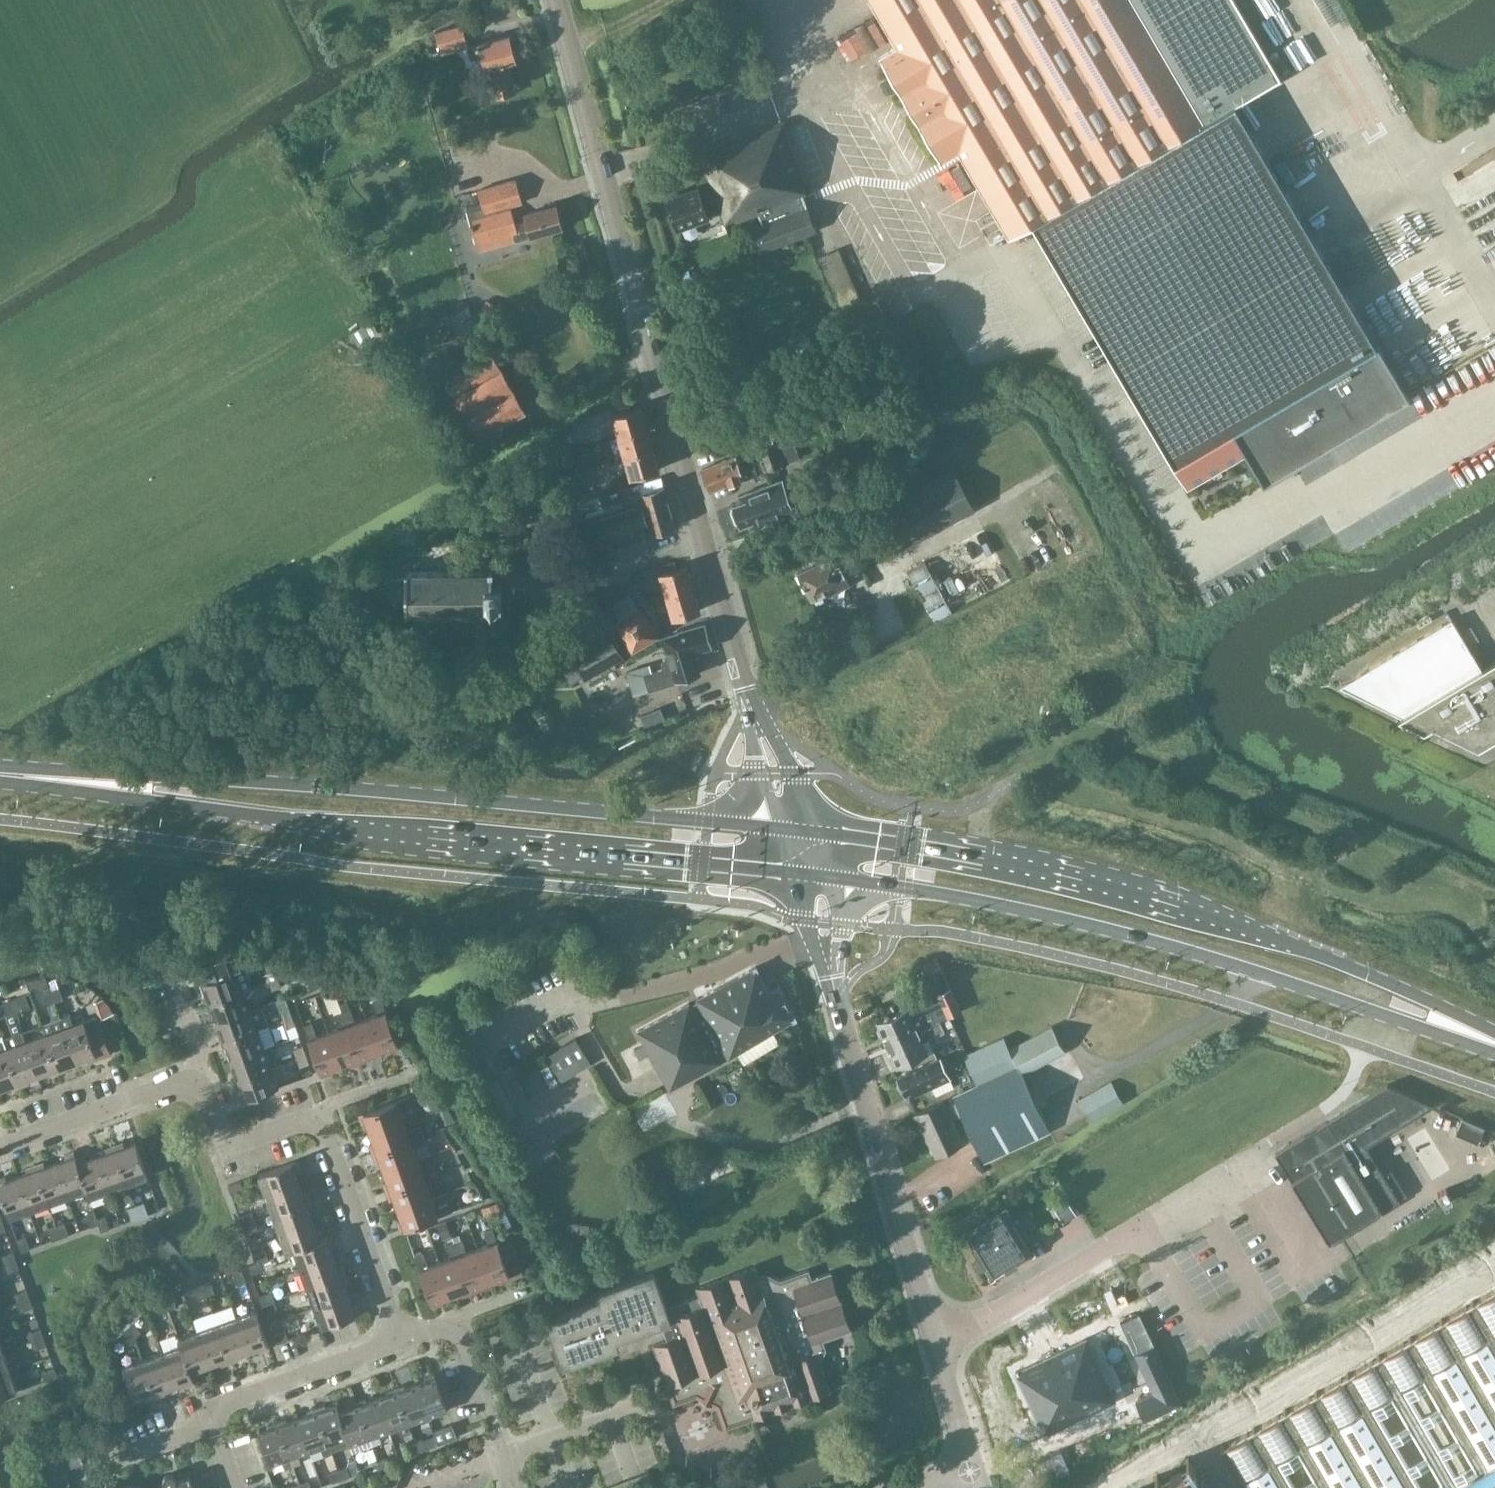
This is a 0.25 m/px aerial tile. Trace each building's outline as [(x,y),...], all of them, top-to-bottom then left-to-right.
[(896,46),(879,56),(941,161),(958,151),(1009,237),(1031,224),(1110,358),(1186,488),(1246,453),(1263,482),(1410,396),(1318,240),(1238,103),(1280,78),(1235,0),(869,0),(896,46)] [(436,32),(442,54),(468,47),(472,59),(483,56),(486,69),(487,68),(490,79),(489,79),(491,84),(492,84),(495,97),(515,92),(507,63),(516,60),(510,35),(469,46),(463,25),(436,32)] [(783,121),(698,153),(706,174),(708,180),(698,183),(698,185),(697,185),(700,192),(711,187),(720,212),(724,223),(757,211),(762,224),(750,228),(759,252),(816,230),(807,207),(803,208),(799,196),(803,194),(806,193),(799,173),(803,171),(783,121)] [(939,173),(949,197),(970,187),(958,163),(950,167),(950,168),(939,173)] [(484,203),(467,207),(477,244),(514,234),(516,241),(563,228),(556,205),(525,214),(527,220),(516,223),(511,205),(522,202),(516,179),(480,189),(484,203)] [(697,185),(697,186),(665,197),(677,228),(710,216),(720,212),(711,187),(700,192),(697,185)] [(818,257),(841,311),(861,303),(838,248),(818,257)] [(479,438),(526,411),(489,346),(442,372),(479,438)] [(619,436),(648,428),(642,407),(613,415),(619,436)] [(772,427),(777,441),(795,434),(790,421),(772,427)] [(625,456),(654,448),(648,428),(619,436),(620,439),(611,441),(613,449),(622,446),(625,456)] [(759,450),(762,459),(766,470),(767,471),(804,456),(796,436),(759,450)] [(559,454),(570,450),(566,437),(555,441),(559,454)] [(654,448),(625,456),(631,477),(660,469),(654,448)] [(570,450),(559,454),(564,466),(575,462),(570,450)] [(766,470),(762,459),(739,467),(736,456),(701,469),(709,493),(744,479),(766,470)] [(571,471),(576,485),(587,482),(583,467),(571,471)] [(883,506),(904,545),(905,547),(975,509),(952,468),(883,506)] [(730,509),(735,521),(738,523),(739,522),(740,524),(747,521),(749,527),(793,510),(782,479),(738,495),(740,501),(733,504),(733,506),(732,506),(730,509)] [(633,503),(603,513),(589,518),(596,538),(647,521),(651,533),(676,526),(665,486),(641,493),(639,488),(629,491),(633,503)] [(589,518),(603,513),(598,499),(579,506),(584,520),(589,518)] [(1038,630),(984,529),(950,547),(924,561),(907,571),(915,586),(961,672),(971,667),(979,663),(1004,650),(1018,673),(1056,654),(1043,628),(1038,630)] [(465,561),(465,555),(465,547),(453,546),(452,561),(465,561)] [(846,578),(861,570),(851,549),(836,556),(835,554),(797,572),(811,600),(825,592),(828,596),(850,586),(846,578)] [(667,596),(694,588),(688,566),(660,574),(667,596)] [(391,577),(383,586),(383,598),(391,606),(406,606),(406,613),(409,613),(490,612),(490,613),(493,613),(493,611),(493,600),(500,600),(503,600),(503,597),(502,597),(502,585),(503,585),(503,582),(500,582),(500,583),(492,583),(492,572),(493,572),(493,569),(490,569),(490,570),(408,570),(406,570),(406,577),(391,577)] [(625,590),(636,607),(646,600),(634,584),(625,590)] [(694,588),(667,596),(673,618),(701,610),(694,588)] [(618,623),(623,631),(633,649),(656,636),(641,610),(618,623)] [(1481,668),(1451,618),(1370,667),(1370,668),(1365,670),(1361,674),(1359,678),(1359,683),(1361,687),(1365,691),(1369,693),(1374,695),(1379,698),(1407,712),(1397,718),(1424,731),(1432,725),(1478,748),(1494,738),(1494,659),(1481,668)] [(633,695),(651,689),(678,681),(678,679),(700,673),(693,651),(711,646),(705,624),(664,637),(670,657),(665,659),(662,664),(664,668),(652,672),(649,664),(625,671),(633,695)] [(582,676),(584,679),(624,657),(607,628),(556,658),(571,682),(582,676)] [(208,1003),(244,990),(237,970),(232,957),(209,965),(214,978),(204,982),(208,993),(205,994),(208,1003)] [(698,1000),(701,1006),(725,1050),(726,1053),(727,1055),(729,1054),(794,1019),(796,1018),(795,1016),(794,1016),(779,988),(779,987),(778,985),(776,987),(769,991),(756,968),(757,968),(756,966),(754,967),(754,968),(698,998),(698,997),(696,998),(697,1000),(698,1000)] [(270,981),(279,977),(276,968),(267,972),(270,981)] [(279,977),(270,981),(273,989),(282,986),(279,977)] [(50,990),(55,1001),(63,998),(59,986),(50,990)] [(218,1021),(251,1009),(248,999),(258,995),(255,986),(244,990),(208,1003),(211,1012),(214,1010),(218,1021)] [(937,994),(876,1022),(897,1068),(928,1053),(920,1036),(927,1033),(930,1038),(944,1031),(939,1021),(961,1011),(950,987),(937,993),(937,994)] [(296,1014),(336,1009),(334,989),(294,994),(296,1014)] [(47,1005),(55,1001),(50,990),(42,993),(47,1005)] [(367,1017),(379,1050),(389,1047),(391,1051),(400,1048),(386,1010),(379,990),(370,993),(378,1013),(367,1017)] [(11,1000),(15,1012),(30,1007),(29,1005),(25,994),(11,1000)] [(7,1015),(15,1012),(11,1000),(2,1003),(7,1015)] [(725,1050),(701,1006),(693,1011),(689,1003),(638,1031),(670,1089),(721,1062),(717,1055),(725,1050)] [(251,1009),(218,1021),(222,1031),(219,1033),(222,1041),(258,1028),(269,1024),(262,1005),(251,1009)] [(284,1019),(293,1016),(290,1007),(281,1010),(284,1019)] [(379,1050),(367,1017),(356,1021),(351,1008),(343,1011),(361,1062),(370,1059),(369,1054),(379,1050)] [(352,1065),(361,1062),(343,1011),(335,1014),(339,1027),(329,1031),(340,1064),(351,1061),(352,1065)] [(61,1017),(65,1027),(77,1061),(87,1057),(89,1061),(112,1053),(98,1015),(73,1024),(69,1014),(61,1017)] [(293,1016),(284,1019),(287,1028),(296,1025),(293,1016)] [(77,1061),(65,1027),(61,1017),(42,1024),(46,1034),(59,1072),(68,1069),(67,1065),(77,1061)] [(340,1064),(329,1031),(317,1035),(313,1022),(304,1025),(309,1038),(322,1076),(332,1073),(330,1068),(340,1064)] [(945,1106),(951,1119),(962,1114),(984,1161),(1049,1130),(1029,1087),(1035,1084),(1028,1070),(1065,1051),(1052,1026),(1010,1048),(1009,1049),(1018,1065),(976,1085),(953,1095),(956,1101),(945,1106)] [(232,1059),(265,1048),(258,1028),(222,1041),(225,1050),(228,1049),(232,1059)] [(39,1075),(27,1041),(23,1030),(13,1034),(17,1045),(8,1048),(21,1086),(30,1083),(28,1078),(39,1075)] [(51,1075),(59,1072),(46,1034),(27,1041),(39,1075),(49,1071),(51,1075)] [(1009,1049),(1010,1048),(1005,1036),(962,1055),(976,1085),(1018,1065),(1009,1049)] [(546,1056),(561,1081),(591,1063),(576,1038),(546,1056)] [(298,1058),(307,1054),(303,1045),(294,1049),(298,1058)] [(11,1085),(12,1089),(21,1086),(8,1048),(0,1051),(0,1089),(11,1085)] [(236,1080),(272,1067),(265,1048),(232,1059),(236,1070),(232,1071),(236,1080)] [(307,1054),(298,1058),(301,1066),(310,1063),(307,1054)] [(940,1057),(897,1076),(905,1093),(906,1093),(908,1097),(932,1086),(936,1094),(954,1086),(940,1057)] [(272,1067),(236,1080),(239,1089),(242,1087),(246,1098),(279,1087),(275,1076),(286,1072),(282,1063),(272,1067)] [(1079,1099),(1092,1121),(1123,1103),(1110,1081),(1079,1099)] [(1366,1146),(1434,1105),(1387,1084),(1274,1152),(1329,1242),(1399,1200),(1366,1146)] [(371,1132),(404,1120),(400,1109),(413,1104),(410,1096),(397,1101),(397,1100),(359,1114),(363,1123),(367,1122),(371,1132)] [(951,1119),(945,1106),(943,1101),(915,1113),(922,1127),(923,1126),(936,1154),(962,1143),(951,1119)] [(373,1153),(424,1134),(421,1126),(408,1131),(404,1120),(371,1132),(375,1142),(370,1144),(373,1153)] [(385,1170),(418,1158),(414,1147),(427,1143),(424,1134),(373,1153),(376,1162),(381,1160),(385,1170)] [(115,1145),(129,1183),(149,1176),(137,1142),(126,1146),(124,1142),(115,1145)] [(109,1190),(129,1183),(115,1145),(106,1149),(108,1153),(97,1156),(109,1190)] [(77,1159),(75,1151),(65,1155),(67,1159),(56,1163),(68,1196),(87,1190),(88,1190),(77,1159)] [(109,1190),(97,1156),(87,1160),(86,1156),(77,1159),(88,1190),(87,1190),(90,1197),(109,1190)] [(387,1191),(438,1173),(435,1165),(422,1169),(418,1158),(385,1170),(388,1180),(384,1182),(387,1191)] [(266,1195),(299,1183),(296,1172),(300,1171),(297,1161),(259,1175),(266,1195)] [(68,1196),(56,1163),(46,1166),(45,1162),(36,1165),(49,1203),(68,1196)] [(30,1210),(49,1203),(36,1165),(27,1169),(28,1173),(18,1176),(30,1210)] [(398,1208),(432,1197),(428,1186),(441,1181),(438,1173),(387,1191),(390,1200),(395,1198),(398,1208)] [(18,1176),(8,1180),(6,1176),(0,1178),(0,1189),(10,1217),(30,1210),(18,1176)] [(228,1186),(231,1194),(243,1190),(240,1181),(228,1186)] [(273,1214),(310,1200),(307,1191),(303,1193),(299,1183),(266,1195),(273,1214)] [(1060,1220),(1034,1231),(1041,1249),(1082,1231),(1066,1193),(1051,1200),(1060,1220)] [(432,1197),(398,1208),(402,1219),(398,1220),(401,1230),(439,1216),(438,1216),(452,1211),(449,1203),(436,1208),(432,1197)] [(483,1215),(498,1208),(493,1199),(479,1205),(483,1215)] [(280,1233),(313,1221),(309,1210),(314,1209),(310,1200),(273,1214),(280,1233)] [(135,1205),(140,1217),(148,1214),(144,1202),(135,1205)] [(131,1220),(140,1217),(135,1205),(127,1208),(131,1220)] [(966,1234),(991,1276),(990,1277),(991,1278),(993,1277),(993,1276),(1006,1268),(1007,1269),(1009,1268),(1008,1266),(1015,1262),(1016,1264),(1018,1263),(1017,1261),(1031,1253),(1031,1254),(1033,1253),(1032,1251),(1031,1252),(1024,1240),(1028,1237),(1017,1219),(1013,1222),(1006,1210),(1007,1209),(1006,1208),(1004,1209),(1004,1210),(966,1233),(966,1232),(964,1233),(965,1235),(966,1234)] [(98,1223),(97,1219),(94,1211),(86,1214),(90,1226),(98,1223)] [(242,1225),(255,1221),(252,1212),(239,1216),(242,1225)] [(97,1219),(98,1223),(101,1231),(110,1228),(105,1216),(97,1219)] [(255,1221),(242,1225),(245,1233),(257,1228),(255,1221)] [(324,1238),(321,1230),(317,1231),(313,1221),(280,1233),(287,1253),(294,1250),(294,1249),(324,1238)] [(56,1225),(60,1237),(68,1234),(64,1222),(56,1225)] [(52,1240),(60,1237),(56,1225),(48,1228),(52,1240)] [(405,1230),(410,1248),(427,1243),(422,1225),(405,1230)] [(479,1248),(491,1281),(500,1277),(502,1282),(524,1274),(513,1243),(500,1247),(498,1241),(497,1241),(493,1228),(484,1231),(489,1244),(479,1248)] [(301,1269),(334,1256),(331,1246),(335,1245),(332,1235),(324,1238),(294,1249),(294,1250),(301,1269)] [(25,1236),(17,1239),(21,1251),(30,1248),(25,1236)] [(491,1281),(479,1248),(467,1252),(462,1239),(455,1241),(473,1292),(481,1289),(480,1285),(491,1281)] [(463,1296),(473,1292),(455,1241),(446,1244),(451,1258),(440,1261),(452,1295),(462,1291),(463,1296)] [(260,1261),(261,1262),(268,1259),(265,1250),(253,1255),(256,1262),(260,1261)] [(4,1264),(16,1260),(13,1251),(1,1256),(4,1264)] [(452,1295),(440,1261),(429,1266),(424,1252),(416,1255),(420,1269),(434,1306),(443,1303),(441,1298),(452,1295)] [(308,1288),(345,1274),(342,1265),(338,1267),(334,1256),(301,1269),(308,1288)] [(16,1260),(4,1264),(6,1272),(19,1268),(16,1260)] [(263,1269),(261,1262),(260,1261),(256,1262),(248,1265),(251,1274),(263,1269)] [(663,1325),(668,1340),(652,1346),(673,1404),(703,1393),(714,1397),(724,1427),(830,1391),(819,1360),(825,1350),(822,1341),(851,1330),(829,1272),(810,1278),(807,1269),(778,1280),(766,1273),(757,1276),(754,1267),(695,1288),(699,1297),(666,1309),(652,1273),(596,1293),(598,1300),(544,1320),(562,1369),(619,1349),(616,1342),(663,1325)] [(233,1273),(237,1285),(246,1282),(241,1270),(233,1273)] [(315,1307),(348,1295),(344,1285),(349,1283),(345,1274),(308,1288),(315,1307)] [(202,1284),(206,1296),(215,1293),(210,1281),(202,1284)] [(198,1299),(206,1296),(202,1284),(194,1286),(198,1299)] [(1220,1448),(1234,1472),(1207,1487),(1193,1463),(1150,1487),(1225,1487),(1239,1480),(1243,1487),(1494,1487),(1494,1289),(1220,1448)] [(17,1303),(30,1298),(27,1290),(14,1294),(17,1303)] [(262,1304),(274,1300),(271,1291),(259,1296),(262,1304)] [(163,1297),(168,1310),(176,1307),(172,1294),(163,1297)] [(348,1295),(315,1307),(322,1327),(359,1313),(356,1304),(352,1305),(348,1295)] [(160,1313),(168,1310),(163,1297),(156,1300),(160,1313)] [(30,1298),(17,1303),(20,1311),(33,1306),(30,1298)] [(274,1300),(262,1304),(265,1312),(277,1307),(274,1300)] [(236,1317),(248,1350),(259,1346),(260,1351),(270,1347),(256,1309),(236,1317)] [(1139,1313),(1120,1322),(1135,1353),(1153,1345),(1154,1344),(1139,1313)] [(238,1354),(248,1350),(236,1317),(217,1323),(231,1361),(240,1358),(238,1354)] [(126,1328),(135,1338),(141,1331),(132,1322),(126,1328)] [(222,1364),(231,1361),(217,1323),(198,1330),(210,1364),(220,1360),(222,1364)] [(31,1341),(43,1336),(40,1328),(28,1333),(31,1341)] [(104,1337),(111,1344),(120,1335),(113,1328),(104,1337)] [(129,1344),(135,1338),(126,1328),(120,1334),(129,1344)] [(1106,1328),(1088,1337),(1120,1406),(1103,1414),(1112,1433),(1148,1416),(1106,1328)] [(286,1329),(274,1334),(277,1342),(289,1338),(286,1329)] [(200,1368),(210,1364),(198,1330),(178,1337),(181,1345),(182,1345),(192,1375),(193,1375),(201,1372),(200,1368)] [(43,1336),(31,1341),(34,1349),(46,1345),(43,1336)] [(1086,1338),(1016,1371),(1045,1433),(1115,1400),(1086,1338)] [(193,1375),(192,1375),(182,1345),(181,1345),(162,1352),(174,1385),(185,1381),(186,1386),(196,1382),(193,1375)] [(11,1370),(4,1351),(0,1352),(0,1374),(11,1370)] [(164,1389),(174,1385),(162,1352),(143,1358),(157,1396),(165,1393),(164,1389)] [(148,1399),(157,1396),(143,1358),(123,1366),(135,1399),(146,1395),(148,1399)] [(42,1372),(45,1380),(57,1376),(54,1367),(42,1372)] [(0,1374),(0,1397),(18,1390),(11,1370),(0,1374)] [(416,1384),(428,1417),(448,1410),(435,1374),(425,1377),(427,1380),(416,1384)] [(409,1424),(428,1417),(416,1384),(406,1388),(405,1384),(396,1388),(409,1424)] [(411,1431),(409,1424),(396,1388),(387,1391),(388,1394),(378,1398),(390,1431),(399,1427),(401,1434),(411,1431)] [(379,1434),(390,1431),(378,1398),(367,1402),(366,1398),(357,1401),(370,1438),(373,1445),(382,1442),(379,1434)] [(373,1445),(370,1438),(357,1401),(349,1404),(350,1408),(340,1411),(339,1411),(348,1437),(351,1445),(361,1441),(364,1448),(373,1445)] [(339,1411),(340,1411),(337,1404),(326,1408),(325,1404),(316,1407),(329,1444),(332,1451),(351,1445),(348,1437),(339,1411)] [(332,1451),(329,1444),(316,1407),(308,1411),(309,1414),(298,1418),(310,1451),(321,1447),(323,1454),(332,1451)] [(298,1455),(310,1451),(298,1418),(288,1421),(287,1418),(278,1421),(291,1458),(294,1465),(301,1462),(298,1455)] [(294,1465),(291,1458),(278,1421),(269,1424),(270,1428),(259,1432),(271,1465),(282,1461),(285,1468),(294,1465)] [(433,1431),(438,1444),(458,1437),(453,1423),(433,1431)] [(427,1448),(424,1439),(415,1442),(418,1451),(427,1448)] [(61,1487),(70,1484),(65,1468),(88,1460),(81,1441),(38,1456),(50,1487),(58,1487),(61,1487)] [(406,1445),(409,1454),(418,1451),(415,1442),(406,1445)] [(378,1461),(381,1471),(391,1467),(387,1458),(378,1461)] [(368,1475),(381,1471),(378,1461),(365,1466),(368,1475)] [(337,1469),(340,1479),(350,1475),(347,1466),(337,1469)] [(332,1482),(340,1479),(337,1469),(329,1472),(332,1482)] [(401,1474),(392,1470),(384,1487),(394,1487),(401,1474)] [(190,1476),(177,1480),(175,1474),(170,1473),(165,1475),(163,1479),(165,1485),(156,1487),(194,1487),(190,1476)] [(300,1487),(311,1487),(308,1480),(299,1483),(300,1487)]
